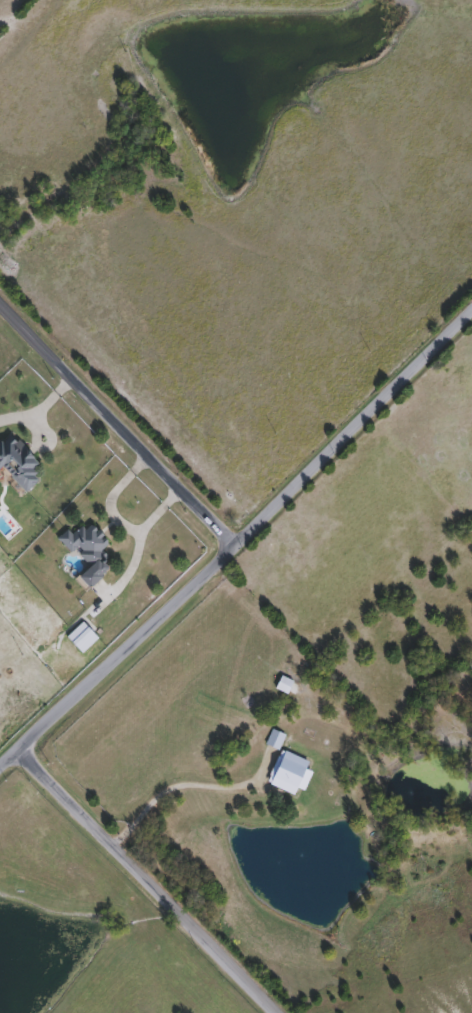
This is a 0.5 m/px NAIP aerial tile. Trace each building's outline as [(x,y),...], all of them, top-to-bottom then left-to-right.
[(6,468),(0,472),(0,447),(17,436),(38,467),(34,470),(41,482),(24,494),(6,468)] [(98,554),(111,574),(88,588),(81,577),(91,571),(78,550),(70,555),(62,541),(94,521),(110,547),(98,554)] [(100,639),(83,655),(68,638),(84,623),(100,639)] [(286,735),(280,750),(267,744),(273,730),(286,735)] [(305,791),(299,788),(296,795),(271,785),(286,752),(311,762),(307,770),(313,772),(305,791)]
